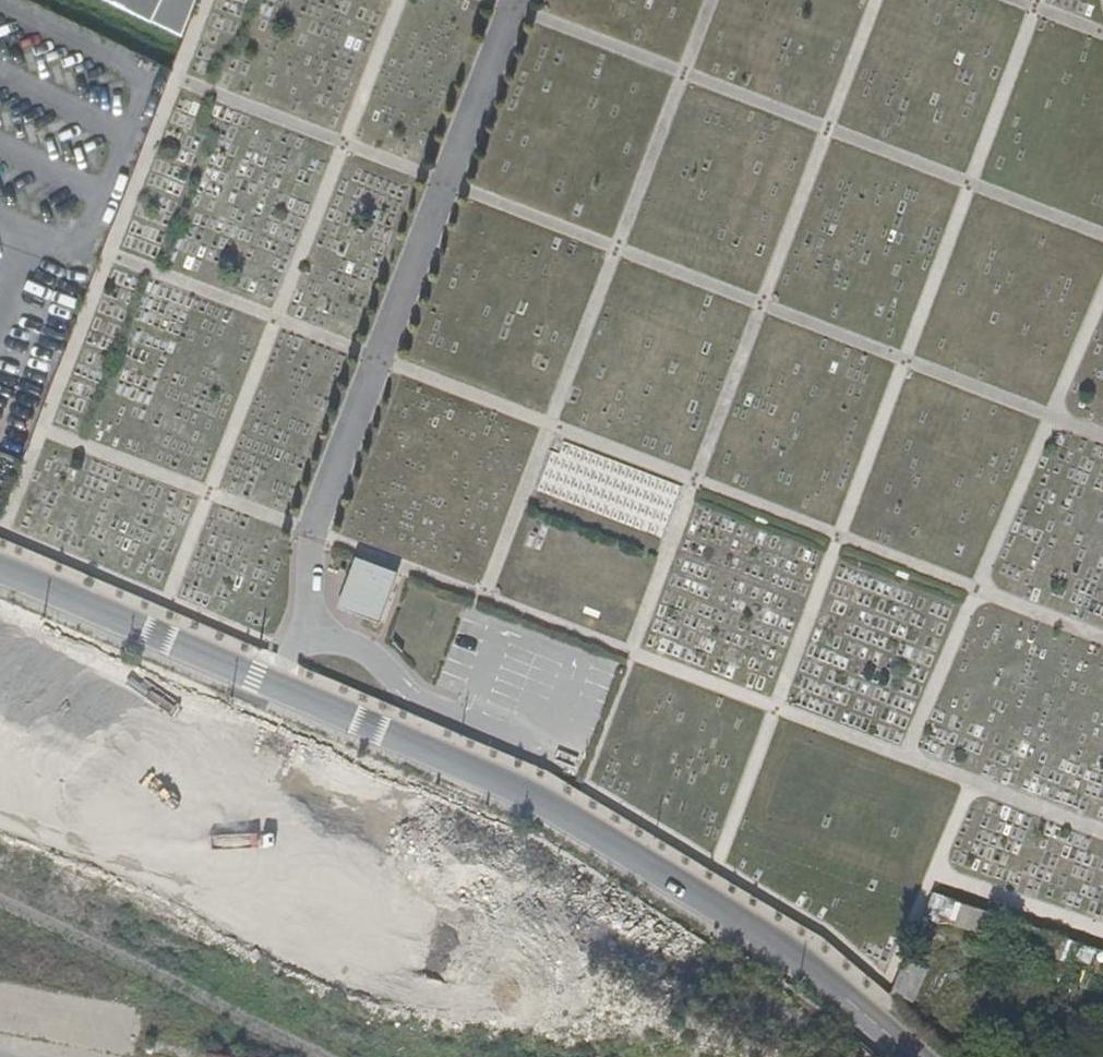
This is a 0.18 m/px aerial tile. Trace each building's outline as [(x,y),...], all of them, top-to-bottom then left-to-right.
[(183,31),(194,0),(121,0),(183,31)] [(356,612),(379,621),(395,575),(356,560),(351,576),(366,582),(356,612)] [(366,582),(351,576),(339,606),(356,612),(366,582)] [(992,935),(998,918),(974,910),(968,927),(992,935)] [(1051,956),(1071,963),(1077,945),(1056,938),(1051,956)] [(1102,962),(1102,954),(1080,947),(1077,955),(1084,958),(1082,963),(1100,970),(1102,962)] [(909,963),(897,993),(915,1000),(927,970),(909,963)]
